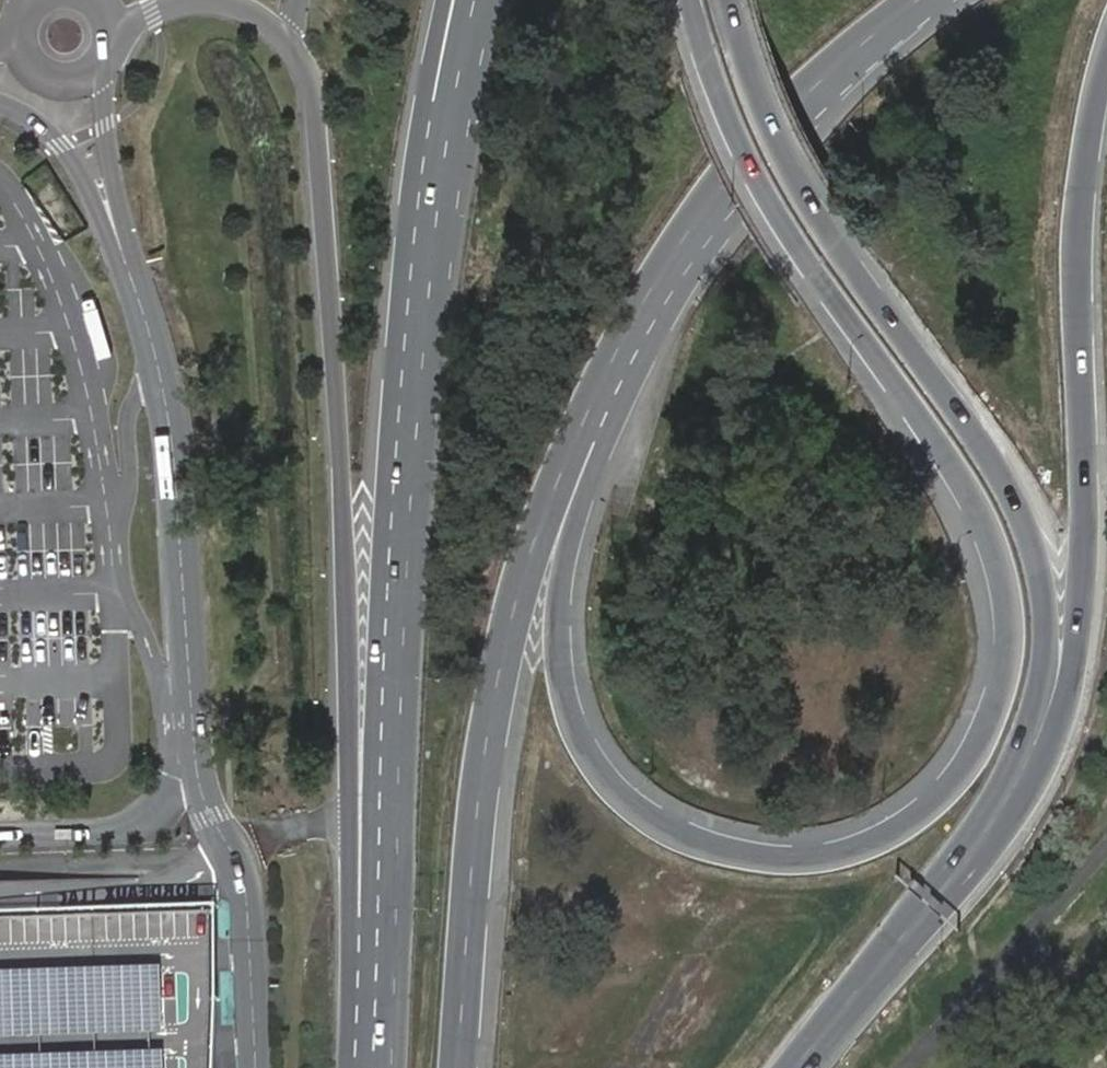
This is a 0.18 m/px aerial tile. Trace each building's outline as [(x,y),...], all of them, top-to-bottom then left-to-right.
[(210,999),(209,913),(0,919),(0,1067),(207,1067),(210,999)]
